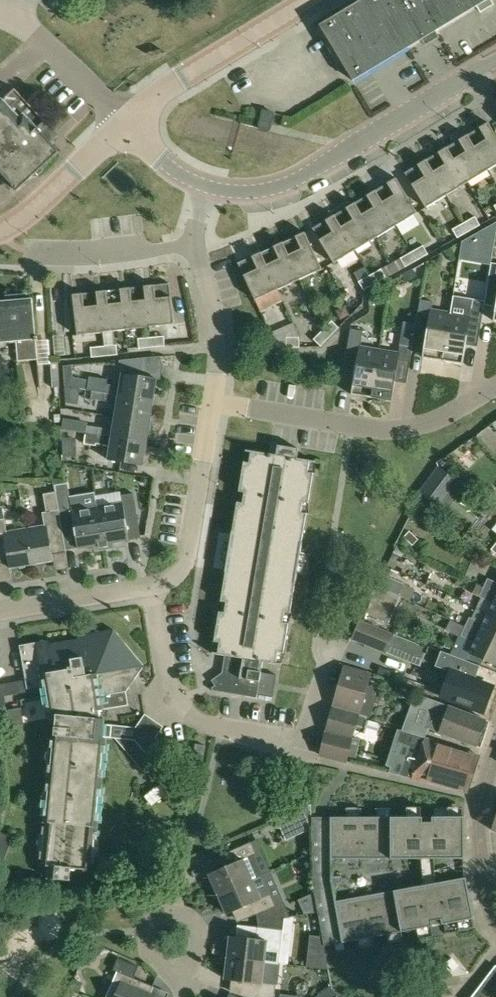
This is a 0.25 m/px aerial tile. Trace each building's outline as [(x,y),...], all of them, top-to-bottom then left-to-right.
[(487,0),(361,0),(321,24),(354,80),(423,38),(427,44),(440,36),(436,31),(487,0)] [(43,117),(16,88),(0,102),(0,157),(43,117)] [(276,111),(263,108),(258,130),(267,132),(269,132),(270,131),(272,128),(276,111)] [(43,117),(0,157),(0,172),(17,190),(63,150),(59,134),(43,117)] [(489,170),(495,165),(495,134),(489,122),(478,128),(483,136),(472,141),(489,170)] [(468,135),(447,147),(468,182),(489,170),(472,141),(468,135)] [(431,167),(448,194),(468,182),(447,147),(439,152),(443,160),(431,167)] [(405,172),(426,207),(448,194),(431,167),(426,159),(405,172)] [(381,198),(397,225),(418,212),(397,177),(387,183),(392,192),(381,198)] [(360,210),(376,237),(397,225),(381,198),(376,190),(367,195),(371,203),(360,210)] [(339,222),(356,250),(376,237),(360,210),(355,202),(345,208),(350,215),(339,222)] [(318,235),(334,263),(356,250),(339,222),(334,215),(327,220),(330,227),(318,235)] [(476,216),(465,222),(470,230),(481,224),(476,216)] [(453,228),(457,237),(470,230),(465,222),(453,228)] [(287,250),(300,279),(323,269),(306,232),(295,236),(299,244),(287,250)] [(265,259),(278,289),(300,279),(287,250),(283,242),(274,246),(277,255),(265,259)] [(424,244),(413,251),(418,261),(429,254),(424,244)] [(400,258),(405,268),(417,261),(412,251),(400,258)] [(242,269),(256,299),(278,289),(265,259),(261,252),(252,256),(255,264),(242,269)] [(377,284),(377,283),(388,277),(383,267),(371,274),(377,284)] [(377,284),(371,274),(359,281),(365,289),(377,284)] [(152,326),(175,323),(171,290),(161,292),(160,284),(148,285),(148,293),(152,326)] [(152,326),(148,293),(136,294),(135,287),(124,288),(125,296),(128,328),(152,326)] [(102,332),(104,331),(128,328),(125,296),(112,297),(111,289),(99,291),(100,299),(102,332)] [(73,294),(78,334),(102,332),(100,299),(88,300),(87,292),(73,294)] [(39,359),(33,297),(0,300),(0,342),(16,341),(18,361),(39,359)] [(423,357),(443,360),(451,313),(432,310),(434,301),(421,299),(418,315),(430,317),(423,357)] [(482,325),(484,309),(472,307),(470,316),(451,313),(443,360),(463,364),(470,324),(482,325)] [(324,329),(331,336),(340,327),(332,320),(324,329)] [(352,394),(372,397),(380,350),(361,346),(364,330),(351,328),(347,352),(359,354),(352,394)] [(323,329),(314,339),(321,346),(331,336),(323,329)] [(152,336),(153,346),(166,345),(165,335),(152,336)] [(285,335),(285,345),(284,345),(298,345),(299,335),(285,335)] [(140,348),(153,346),(152,336),(139,338),(140,348)] [(106,356),(118,354),(117,344),(104,345),(106,356)] [(411,362),(413,346),(401,344),(399,353),(380,350),(372,397),(393,401),(399,360),(411,362)] [(104,345),(91,346),(92,357),(106,356),(104,345)] [(88,389),(93,390),(93,391),(154,401),(158,378),(142,376),(145,357),(120,360),(118,373),(122,374),(120,386),(106,384),(107,379),(90,376),(88,389)] [(59,359),(52,360),(53,387),(61,387),(59,359)] [(151,422),(154,401),(93,391),(92,399),(118,403),(116,416),(151,422)] [(116,416),(113,429),(88,425),(86,433),(147,443),(151,422),(116,416)] [(144,465),(147,443),(86,433),(85,443),(97,445),(97,443),(111,445),(109,459),(144,465)] [(247,449),(233,531),(302,543),(316,461),(298,458),(300,448),(280,445),(278,454),(247,449)] [(438,507),(458,481),(438,466),(419,492),(429,500),(438,507)] [(98,506),(104,543),(130,539),(127,520),(139,518),(132,479),(120,481),(123,502),(98,506)] [(63,530),(64,530),(75,528),(78,548),(104,543),(98,506),(73,510),(69,489),(67,490),(65,481),(56,483),(63,530)] [(49,483),(51,492),(44,494),(47,511),(43,512),(45,525),(26,528),(32,564),(54,560),(53,553),(67,550),(64,530),(63,530),(56,483),(55,483),(55,482),(49,483)] [(0,506),(0,561),(9,560),(11,567),(32,564),(26,528),(7,531),(3,506),(0,506)] [(233,531),(226,571),(296,582),(302,543),(233,531)] [(413,545),(419,539),(410,531),(404,537),(413,545)] [(228,676),(212,687),(213,690),(258,698),(258,694),(262,673),(264,661),(282,664),(296,582),(226,571),(213,653),(231,656),(228,676)] [(381,587),(400,595),(405,584),(386,575),(381,587)] [(488,578),(484,586),(495,592),(495,581),(488,578)] [(408,586),(405,599),(431,605),(435,587),(431,586),(430,591),(408,586)] [(489,613),(495,616),(495,592),(484,586),(480,596),(494,603),(489,613)] [(484,623),(470,616),(466,626),(495,640),(495,616),(489,613),(484,623)] [(387,653),(395,634),(360,619),(352,639),(387,654),(387,653)] [(466,626),(461,635),(475,642),(470,652),(495,665),(495,640),(466,626)] [(143,667),(144,664),(114,629),(78,635),(79,640),(50,645),(49,640),(20,645),(26,679),(28,688),(44,685),(50,718),(57,717),(55,734),(53,733),(40,865),(49,866),(48,878),(70,880),(72,868),(94,870),(95,856),(92,856),(93,839),(97,839),(99,813),(96,813),(97,796),(101,796),(104,770),(100,769),(102,752),(105,753),(107,739),(103,738),(105,719),(101,718),(100,710),(103,709),(101,695),(127,691),(143,667)] [(485,713),(495,684),(481,678),(485,667),(450,653),(442,672),(465,681),(458,703),(485,713)] [(262,673),(258,694),(273,697),(277,675),(262,673)] [(358,712),(359,710),(367,681),(339,675),(332,707),(358,712)] [(26,679),(10,682),(12,694),(28,692),(28,688),(26,679)] [(0,696),(0,720),(9,719),(5,695),(0,696)] [(28,695),(15,696),(16,711),(29,710),(28,695)] [(434,700),(425,726),(477,746),(487,719),(434,700)] [(325,732),(353,741),(360,717),(333,709),(325,732)] [(401,742),(412,746),(409,754),(474,773),(479,754),(425,739),(404,732),(401,742)] [(325,733),(320,754),(319,755),(348,762),(353,741),(325,733)] [(204,755),(206,745),(196,743),(194,753),(204,755)] [(468,792),(474,773),(409,754),(404,773),(468,792)] [(311,819),(311,807),(291,815),(299,833),(303,831),(300,824),(311,819)] [(465,858),(464,816),(432,817),(432,832),(423,832),(423,817),(312,817),(313,882),(324,946),(433,926),(430,911),(440,910),(442,924),(474,919),(466,877),(436,883),(434,858),(465,858)] [(210,874),(219,893),(252,878),(263,873),(254,854),(257,853),(252,841),(219,856),(224,867),(210,874)] [(275,903),(271,893),(261,897),(252,878),(219,893),(227,913),(252,902),(257,913),(258,920),(290,915),(283,900),(275,903)] [(282,942),(283,929),(284,917),(290,915),(258,920),(259,926),(258,938),(231,935),(228,957),(265,961),(279,963),(282,942)] [(467,955),(476,966),(488,956),(480,946),(467,955)] [(254,996),(275,996),(277,982),(278,982),(280,963),(265,961),(228,957),(226,978),(247,981),(245,996),(254,996)] [(139,966),(119,958),(114,969),(118,971),(113,984),(106,996),(149,996),(154,986),(135,978),(139,966)] [(495,988),(485,980),(472,996),(491,996),(492,996),(494,996),(495,996),(495,988)] [(81,994),(83,989),(81,984),(76,982),(72,990),(81,994)]
